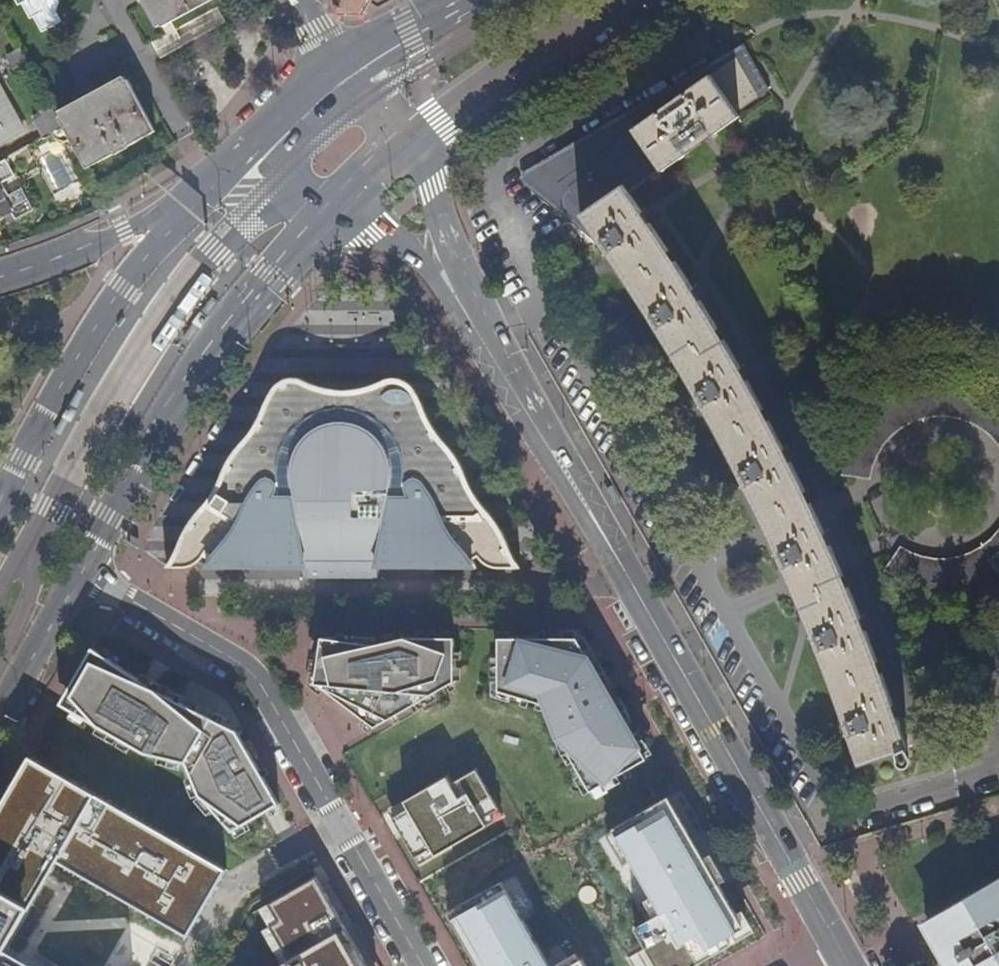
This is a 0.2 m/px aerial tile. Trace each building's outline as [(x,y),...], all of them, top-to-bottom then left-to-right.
[(43,34),(59,25),(54,17),(61,2),(57,0),(16,0),(18,6),(23,3),(31,19),(34,17),(43,34)] [(163,28),(215,0),(142,0),(158,29),(163,27),(163,28)] [(341,15),(361,14),(369,0),(332,0),(341,15)] [(747,43),(734,51),(516,178),(600,246),(604,244),(559,183),(678,101),(738,58),(750,80),(763,73),(758,64),(747,43)] [(767,79),(763,73),(750,80),(738,58),(678,101),(559,183),(604,244),(614,260),(640,302),(670,349),(709,416),(747,487),(769,532),(789,577),(808,623),(825,666),(854,745),(856,751),(861,764),(893,753),(901,751),(905,762),(910,762),(910,757),(908,757),(905,749),(909,748),(895,702),(884,674),(878,676),(876,669),(874,664),(879,661),(850,588),(844,590),(842,584),(840,579),(845,576),(813,503),(808,506),(805,501),(802,495),(808,492),(772,422),(765,425),(762,418),(759,413),(765,409),(727,343),(720,346),(718,340),(714,333),(719,329),(678,263),(672,267),(668,260),(664,254),(670,250),(643,212),(628,191),(635,186),(639,190),(705,143),(710,140),(713,137),(741,118),(739,114),(773,91),(767,79)] [(66,127),(88,169),(155,132),(128,81),(126,81),(124,78),(58,112),(65,126),(66,127)] [(0,86),(0,145),(24,131),(0,86)] [(65,126),(58,112),(55,106),(44,112),(47,117),(37,122),(45,137),(65,126)] [(46,138),(66,127),(65,126),(45,137),(46,138)] [(49,191),(74,183),(63,148),(38,156),(49,191)] [(13,213),(5,199),(7,191),(2,181),(0,181),(0,220),(13,213)] [(95,212),(107,206),(101,194),(89,201),(95,212)] [(271,569),(300,569),(382,568),(405,568),(477,570),(474,561),(478,559),(484,565),(488,567),(494,569),(520,570),(512,555),(501,530),(486,513),(476,498),(467,482),(460,461),(450,447),(437,434),(430,421),(417,392),(411,385),(403,381),(397,378),(390,379),(381,384),(368,389),(351,392),(340,391),(323,389),(302,380),(293,379),(286,381),(280,385),(272,393),(263,413),(256,426),(231,458),(223,474),(215,491),(204,506),(186,529),(177,549),(166,568),(179,568),(189,567),(196,565),(205,557),(210,561),(205,568),(271,569)] [(843,476),(848,477),(872,480),(876,465),(882,452),(891,442),(900,432),(911,426),(924,420),(937,418),(949,419),(959,420),(967,422),(976,426),(987,433),(996,441),(998,445),(998,405),(991,400),(978,394),(963,390),(947,388),(929,389),(916,391),(905,396),(893,402),(880,411),(869,422),(857,438),(849,453),(845,466),(843,476)] [(162,556),(188,512),(170,501),(144,545),(162,556)] [(885,571),(899,580),(915,585),(934,590),(949,591),(964,589),(976,586),(989,580),(998,573),(998,534),(993,542),(979,552),(964,559),(951,561),(939,561),(924,559),(901,548),(885,571)] [(382,568),(300,569),(303,579),(380,579),(382,568)] [(571,637),(499,638),(498,690),(537,691),(557,739),(580,784),(636,751),(576,647),(571,637)] [(373,728),(455,683),(455,638),(323,638),(316,683),(373,728)] [(276,799),(238,730),(154,689),(93,648),(60,703),(148,754),(187,761),(201,795),(234,833),(276,799)] [(30,757),(0,809),(0,965),(38,965),(6,947),(56,861),(185,935),(198,911),(216,881),(223,867),(30,757)] [(449,774),(387,810),(420,866),(505,817),(477,769),(454,783),(449,774)] [(746,937),(668,795),(612,826),(660,914),(636,927),(657,965),(693,965),(746,937)] [(321,865),(264,898),(274,917),(264,923),(284,958),(270,965),(379,965),(321,865)] [(954,900),(926,917),(931,925),(924,929),(946,965),(998,965),(998,880),(997,876),(967,892),(971,899),(958,907),(954,900)] [(477,965),(552,965),(502,881),(447,914),(477,965)] [(967,892),(954,900),(958,907),(971,899),(967,892)]
